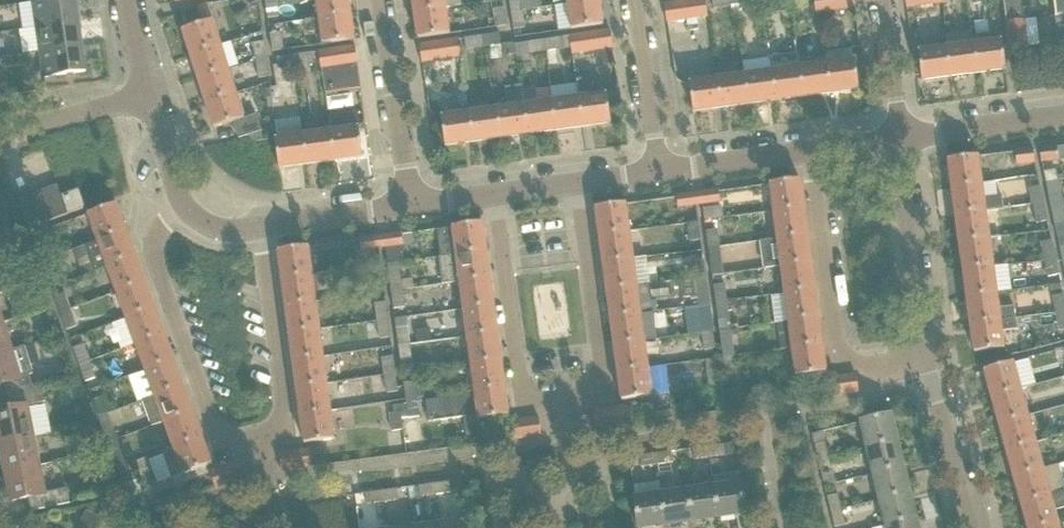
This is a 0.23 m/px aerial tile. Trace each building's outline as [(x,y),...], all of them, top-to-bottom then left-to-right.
[(36,27),(78,21),(75,0),(46,0),(32,2),(36,27)] [(279,17),(277,0),(265,0),(267,19),(279,17)] [(320,17),(351,12),(349,0),(317,0),(320,17)] [(415,11),(446,6),(445,0),(413,0),(415,11)] [(511,11),(523,9),(521,0),(509,0),(511,11)] [(568,2),(571,28),(602,24),(599,0),(584,0),(568,2)] [(667,21),(708,15),(706,0),(687,0),(664,3),(667,21)] [(713,8),(731,6),(730,0),(712,0),(713,8)] [(773,11),(790,9),(789,0),(771,0),(773,11)] [(790,9),(808,7),(807,0),(789,0),(790,9)] [(854,0),(814,0),(816,12),(855,6),(854,0)] [(1006,20),(1021,18),(1019,0),(1004,0),(1006,20)] [(1056,14),(1060,13),(1063,13),(1063,0),(1055,0),(1056,14)] [(182,29),(189,54),(219,44),(206,2),(196,6),(201,23),(182,29)] [(446,6),(415,11),(419,37),(450,32),(446,6)] [(504,8),(492,9),(495,26),(506,25),(504,8)] [(523,9),(511,11),(514,29),(525,28),(523,9)] [(351,12),(320,17),(305,19),(307,31),(321,29),(323,43),(354,38),(351,12)] [(1055,14),(1059,41),(1063,41),(1063,13),(1060,13),(1056,14),(1055,14)] [(1021,18),(1006,20),(1010,48),(1028,46),(1025,18),(1021,18)] [(36,27),(40,52),(82,46),(78,21),(36,27)] [(613,47),(610,29),(570,35),(573,53),(613,47)] [(282,32),(270,34),(272,50),(284,48),(282,32)] [(500,34),(487,36),(488,47),(501,45),(500,34)] [(488,47),(487,36),(464,39),(465,50),(488,47)] [(563,37),(543,40),(544,50),(564,47),(563,37)] [(420,43),(422,61),(461,55),(459,38),(420,43)] [(1001,39),(973,42),(977,72),(1005,68),(1001,39)] [(252,42),(255,61),(266,57),(264,40),(252,42)] [(543,40),(528,42),(529,52),(544,50),(543,40)] [(973,42),(946,46),(950,75),(977,72),(973,42)] [(189,54),(197,78),(227,69),(219,44),(189,54)] [(358,62),(355,45),(318,50),(321,68),(358,62)] [(82,46),(40,52),(43,78),(86,71),(82,46)] [(950,75),(946,46),(918,50),(922,79),(950,75)] [(769,55),(772,70),(776,99),(803,95),(799,66),(797,51),(769,55)] [(312,53),(292,55),(293,66),(313,63),(312,53)] [(293,66),(292,55),(276,58),(277,68),(293,66)] [(854,58),(826,62),(831,91),(859,87),(854,58)] [(266,59),(255,61),(257,78),(269,77),(266,59)] [(826,62),(799,66),(803,95),(831,91),(826,62)] [(227,69),(197,78),(205,103),(235,94),(227,69)] [(772,70),(744,74),(748,104),(776,99),(772,70)] [(744,74),(717,78),(721,107),(748,104),(744,74)] [(594,77),(576,79),(583,126),(611,122),(607,93),(597,94),(594,77)] [(721,107),(717,78),(689,82),(692,104),(693,110),(721,107)] [(508,106),(496,108),(500,137),(528,134),(524,104),(521,84),(505,86),(508,106)] [(577,84),(549,87),(551,100),(555,130),(583,126),(577,84)] [(235,94),(205,103),(212,128),(233,122),(238,138),(260,131),(255,114),(242,118),(235,94)] [(551,100),(524,104),(528,134),(555,130),(551,100)] [(496,108),(469,111),(473,141),(500,137),(496,108)] [(358,111),(328,115),(330,130),(334,160),(362,156),(358,126),(360,126),(358,111)] [(473,141),(469,111),(441,115),(445,145),(473,141)] [(330,130),(303,134),(307,163),(334,160),(330,130)] [(307,163),(303,134),(275,138),(279,167),(307,163)] [(1057,145),(1039,148),(1041,161),(1059,158),(1057,145)] [(1014,150),(1015,151),(1016,163),(1034,161),(1033,148),(1014,150)] [(948,159),(952,187),(981,183),(977,155),(948,159)] [(1056,168),(1044,171),(1046,183),(1058,181),(1056,168)] [(770,183),(774,211),(804,207),(800,179),(770,183)] [(981,183),(952,187),(955,215),(985,211),(999,209),(1003,208),(1001,194),(983,196),(981,183)] [(1029,186),(1033,204),(1043,203),(1039,184),(1029,186)] [(67,214),(61,195),(57,185),(44,190),(54,218),(67,214)] [(78,189),(61,195),(67,214),(85,207),(78,189)] [(44,190),(31,194),(41,223),(54,218),(44,190)] [(719,190),(701,193),(702,203),(720,201),(719,190)] [(1049,194),(1052,210),(1063,207),(1063,206),(1061,191),(1049,194)] [(0,195),(0,205),(8,201),(5,193),(0,195)] [(31,194),(18,199),(28,228),(41,223),(31,194)] [(695,204),(694,194),(677,196),(678,207),(695,204)] [(595,207),(599,235),(629,231),(625,203),(595,207)] [(1043,203),(1033,204),(1037,222),(1047,220),(1043,203)] [(88,214),(98,240),(126,230),(116,204),(88,214)] [(722,205),(703,208),(704,219),(723,216),(722,205)] [(774,211),(777,239),(807,235),(804,207),(774,211)] [(1052,210),(1056,226),(1063,224),(1063,207),(1052,210)] [(985,211),(955,215),(959,242),(989,238),(985,211)] [(453,226),(457,254),(486,250),(482,222),(453,226)] [(698,222),(686,223),(689,241),(700,239),(698,222)] [(706,230),(708,248),(719,246),(717,228),(706,230)] [(85,245),(94,271),(135,256),(126,230),(98,240),(85,245)] [(599,235),(603,262),(632,258),(629,231),(599,235)] [(383,235),(385,246),(403,244),(402,233),(383,235)] [(777,239),(759,241),(763,268),(781,266),(811,262),(807,235),(777,239)] [(378,247),(377,236),(359,239),(361,250),(378,247)] [(959,242),(963,269),(993,265),(989,238),(959,242)] [(33,243),(39,262),(51,258),(44,239),(33,243)] [(1051,240),(1039,243),(1043,258),(1043,260),(1055,258),(1055,257),(1051,240)] [(278,250),(282,278),(311,274),(307,246),(278,250)] [(719,246),(708,248),(711,265),(712,275),(723,274),(722,263),(719,246)] [(444,283),(460,281),(490,277),(486,250),(457,254),(440,256),(444,283)] [(135,256),(107,266),(117,292),(145,282),(135,256)] [(51,258),(39,262),(48,287),(60,283),(51,258)] [(603,262),(607,290),(636,286),(632,258),(603,262)] [(691,259),(693,278),(705,276),(703,258),(691,259)] [(1055,258),(1043,260),(1047,277),(1059,275),(1055,258)] [(399,261),(387,263),(391,291),(402,289),(399,261)] [(781,266),(785,293),(815,289),(811,262),(781,266)] [(383,283),(380,264),(369,266),(371,284),(383,283)] [(963,269),(967,297),(997,292),(993,265),(963,269)] [(282,278),(286,305),(315,301),(311,274),(282,278)] [(705,276),(693,278),(696,295),(708,293),(705,276)] [(460,281),(464,308),(493,304),(490,277),(460,281)] [(117,292),(126,318),(154,308),(145,282),(117,292)] [(713,284),(715,303),(727,301),(724,283),(713,284)] [(607,290),(610,317),(640,313),(652,311),(649,284),(636,286),(607,290)] [(402,289),(391,291),(393,309),(405,307),(402,289)] [(785,298),(789,320),(818,316),(815,289),(785,293),(785,298)] [(53,296),(52,296),(58,314),(70,309),(64,292),(53,296)] [(997,292),(967,297),(971,324),(1000,320),(1015,318),(1014,306),(999,308),(997,292)] [(1052,296),(1055,312),(1063,311),(1063,296),(1063,293),(1052,296)] [(286,305),(289,332),(319,328),(315,301),(286,305)] [(374,302),(376,320),(388,319),(385,301),(374,302)] [(727,301),(716,303),(718,320),(729,319),(727,301)] [(464,308),(468,336),(497,332),(493,304),(464,308)] [(126,318),(136,344),(164,333),(154,308),(126,318)] [(70,309),(58,314),(64,329),(75,325),(70,309)] [(1055,312),(1059,330),(1063,329),(1063,311),(1055,312)] [(698,314),(701,332),(713,331),(710,312),(698,314)] [(610,317),(614,344),(643,340),(640,313),(610,317)] [(789,320),(792,348),(822,344),(818,316),(789,320)] [(395,319),(398,345),(411,343),(408,317),(395,319)] [(1000,320),(971,324),(974,352),(996,349),(1004,348),(1002,331),(1017,329),(1015,318),(1000,320)] [(388,319),(376,320),(379,339),(390,337),(388,319)] [(11,350),(3,322),(0,323),(0,354),(11,350)] [(56,324),(36,331),(39,341),(59,335),(56,324)] [(289,332),(293,359),(322,355),(319,328),(289,332)] [(713,331),(701,332),(703,350),(715,348),(713,331)] [(468,336),(471,363),(501,359),(497,332),(468,336)] [(136,344),(145,369),(173,359),(164,333),(136,344)] [(721,339),(725,374),(736,372),(732,337),(721,339)] [(614,344),(618,372),(647,368),(643,340),(614,344)] [(411,343),(398,345),(399,354),(412,352),(411,343)] [(72,348),(78,365),(89,361),(82,344),(72,348)] [(822,344),(792,348),(796,376),(826,372),(822,344)] [(7,397),(33,390),(32,384),(29,374),(33,373),(25,346),(11,350),(0,354),(0,385),(3,384),(7,397)] [(293,359),(297,387),(326,383),(322,355),(293,359)] [(381,356),(383,375),(395,373),(393,355),(381,356)] [(145,369),(155,395),(183,385),(173,359),(145,369)] [(471,363),(475,390),(505,386),(501,359),(471,363)] [(89,361),(78,365),(84,381),(94,377),(89,361)] [(984,369),(992,396),(1021,388),(1013,361),(984,369)] [(647,368),(618,372),(621,399),(651,395),(666,393),(662,365),(647,368)] [(707,369),(709,387),(720,386),(718,368),(707,369)] [(395,373),(383,375),(386,393),(398,392),(395,373)] [(856,374),(831,378),(827,378),(829,396),(858,392),(856,374)] [(403,382),(406,400),(417,398),(415,381),(403,382)] [(38,382),(32,384),(33,390),(37,404),(43,402),(38,382)] [(74,382),(57,386),(61,403),(78,399),(74,382)] [(297,387),(300,414),(330,410),(326,383),(297,387)] [(152,426),(164,421),(192,411),(183,385),(155,395),(142,400),(152,426)] [(428,399),(426,400),(429,421),(478,414),(479,418),(508,414),(505,386),(475,390),(476,393),(428,399)] [(992,396),(999,423),(1028,415),(1021,388),(992,396)] [(33,436),(28,408),(37,406),(37,404),(33,390),(7,397),(10,411),(0,413),(0,443),(33,436)] [(91,399),(98,416),(107,412),(107,411),(113,409),(110,401),(106,403),(103,395),(91,399)] [(417,398),(406,400),(408,417),(419,416),(417,398)] [(593,410),(596,428),(626,423),(623,406),(593,410)] [(330,410),(300,414),(304,442),(333,438),(330,410)] [(164,421),(174,447),(202,437),(192,411),(164,421)] [(390,412),(392,430),(403,429),(401,411),(390,412)] [(107,412),(98,416),(108,442),(117,438),(107,412)] [(862,421),(868,447),(897,440),(891,414),(892,414),(892,413),(860,421),(860,422),(862,421)] [(999,423),(1006,450),(1035,442),(1028,415),(999,423)] [(539,417),(509,421),(508,422),(511,439),(541,435),(539,417)] [(82,429),(90,447),(99,443),(91,425),(82,429)] [(4,472),(39,465),(33,436),(0,443),(0,451),(4,472)] [(174,447),(162,452),(167,466),(171,478),(184,473),(212,463),(202,437),(174,447)] [(868,447),(874,473),(903,466),(897,440),(868,447)] [(814,444),(817,459),(829,456),(825,441),(814,444)] [(724,443),(708,445),(710,457),(726,455),(736,453),(734,442),(724,443)] [(1006,450),(1014,476),(1043,468),(1035,442),(1006,450)] [(110,449),(117,468),(128,464),(121,445),(110,449)] [(710,457),(708,445),(693,448),(694,459),(710,457)] [(671,451),(656,453),(657,464),(673,462),(671,451)] [(657,464),(656,453),(640,455),(641,466),(657,464)] [(829,456),(817,459),(821,475),(832,472),(829,456)] [(239,461),(214,470),(210,471),(216,488),(245,478),(239,461)] [(128,464),(117,468),(122,483),(134,478),(128,464)] [(1021,503),(1063,491),(1063,482),(1059,464),(1043,468),(1014,476),(1021,503)] [(39,465),(4,472),(10,501),(27,498),(30,511),(69,503),(66,488),(45,493),(39,465)] [(874,473),(880,499),(909,492),(903,466),(874,473)] [(713,478),(703,479),(704,488),(714,487),(713,478)] [(450,481),(434,483),(435,494),(451,492),(450,481)] [(435,494),(434,483),(418,485),(420,496),(435,494)] [(741,483),(714,487),(718,516),(744,513),(744,514),(745,514),(741,483)] [(704,488),(688,491),(692,520),(718,516),(714,487),(704,488)] [(396,488),(381,490),(382,501),(398,499),(396,488)] [(382,501),(381,490),(365,492),(367,503),(382,501)] [(688,491),(661,494),(665,523),(692,520),(688,491)] [(1021,503),(1028,527),(1033,527),(1057,521),(1054,510),(1063,507),(1063,491),(1021,503)] [(880,499),(887,525),(915,518),(909,492),(880,499)] [(826,496),(830,511),(841,508),(837,493),(826,496)] [(661,494),(635,498),(635,496),(634,496),(638,527),(639,527),(665,523),(661,494)] [(841,508),(830,511),(834,526),(845,524),(841,508)] [(888,527),(918,527),(915,518),(887,525),(888,527)] [(439,524),(440,527),(468,527),(466,519),(465,519),(465,521),(439,524)] [(1033,527),(1063,527),(1063,520),(1057,521),(1033,527)]
